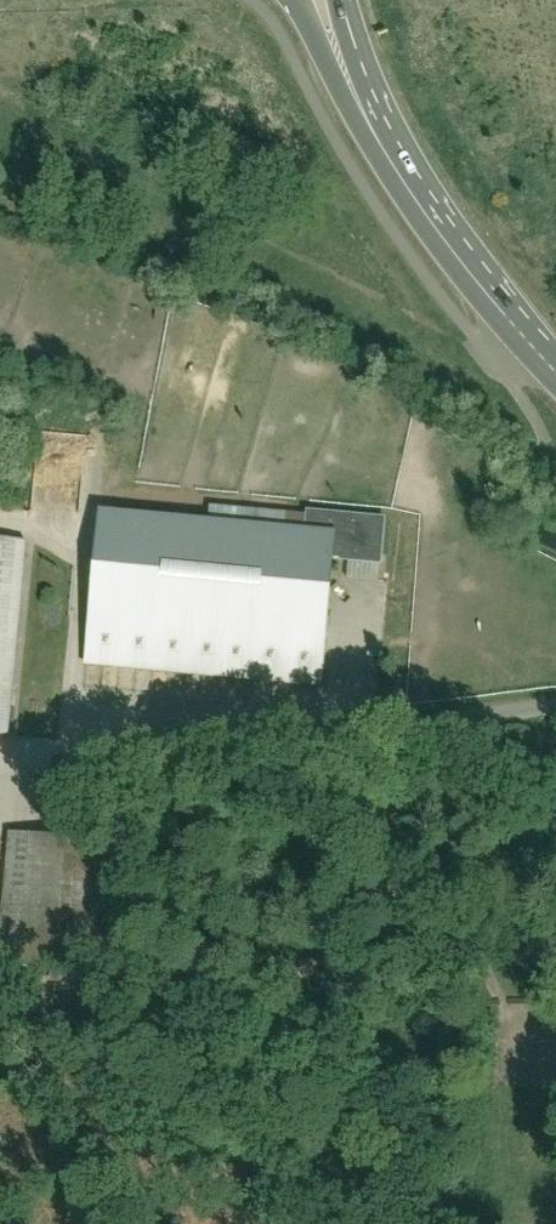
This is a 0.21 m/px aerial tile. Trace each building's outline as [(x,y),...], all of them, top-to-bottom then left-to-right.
[(305,529),(105,510),(90,663),(324,684),(330,593),(387,597),(395,520),(307,514),(305,529)] [(0,514),(0,731),(11,732),(31,517),(0,514)] [(2,835),(0,859),(0,909),(60,915),(67,842),(2,835)]
